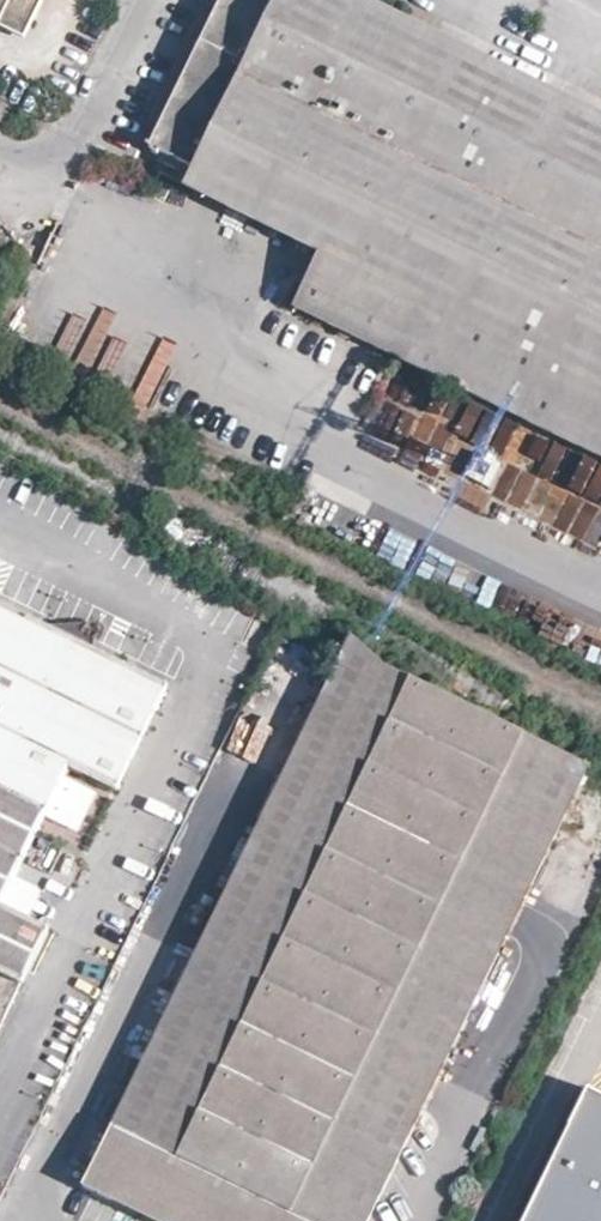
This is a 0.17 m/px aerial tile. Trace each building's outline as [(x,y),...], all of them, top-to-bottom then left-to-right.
[(24,39),(44,0),(0,0),(0,27),(24,39)] [(149,147),(195,169),(186,187),(323,254),(295,307),(600,457),(600,118),(359,0),(221,0),(149,147)] [(21,981),(48,925),(4,902),(24,861),(45,870),(59,844),(37,830),(70,767),(116,787),(166,684),(0,602),(0,971),(21,981)] [(351,635),(83,1185),(157,1220),(366,1220),(589,765),(389,668),(385,664),(351,635)] [(578,1108),(507,1220),(600,1220),(600,1017),(578,1108)]
